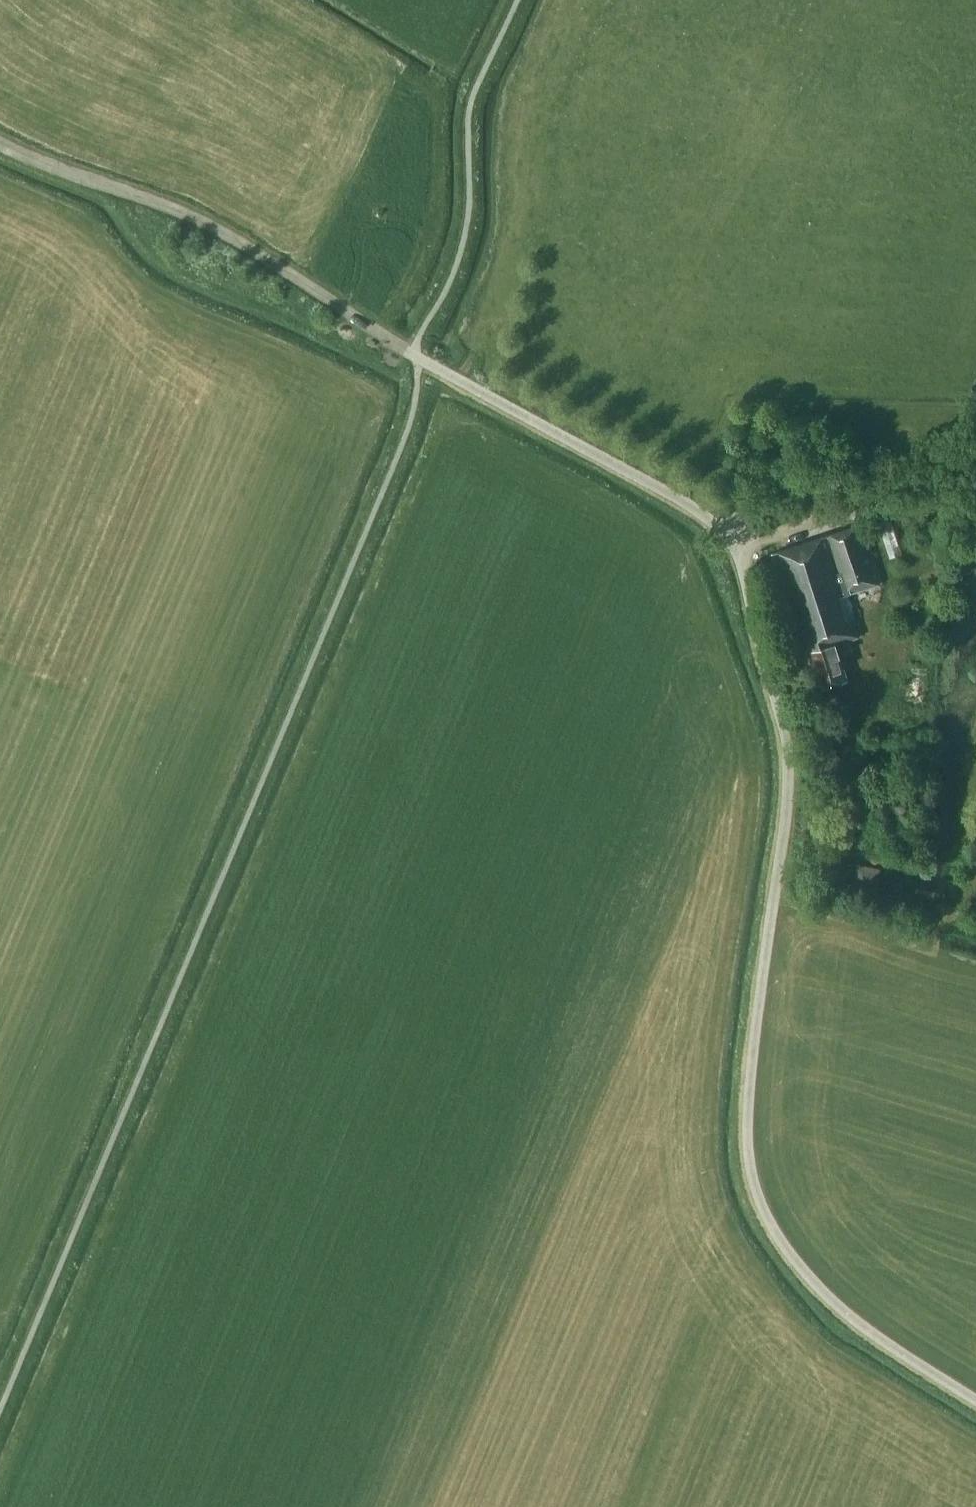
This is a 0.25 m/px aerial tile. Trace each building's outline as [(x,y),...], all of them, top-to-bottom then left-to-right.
[(846,593),(880,582),(862,524),(772,552),(803,647),(809,645),(822,685),(847,677),(836,643),(860,635),(846,593)] [(963,572),(975,577),(975,550),(972,548),(963,572)]
